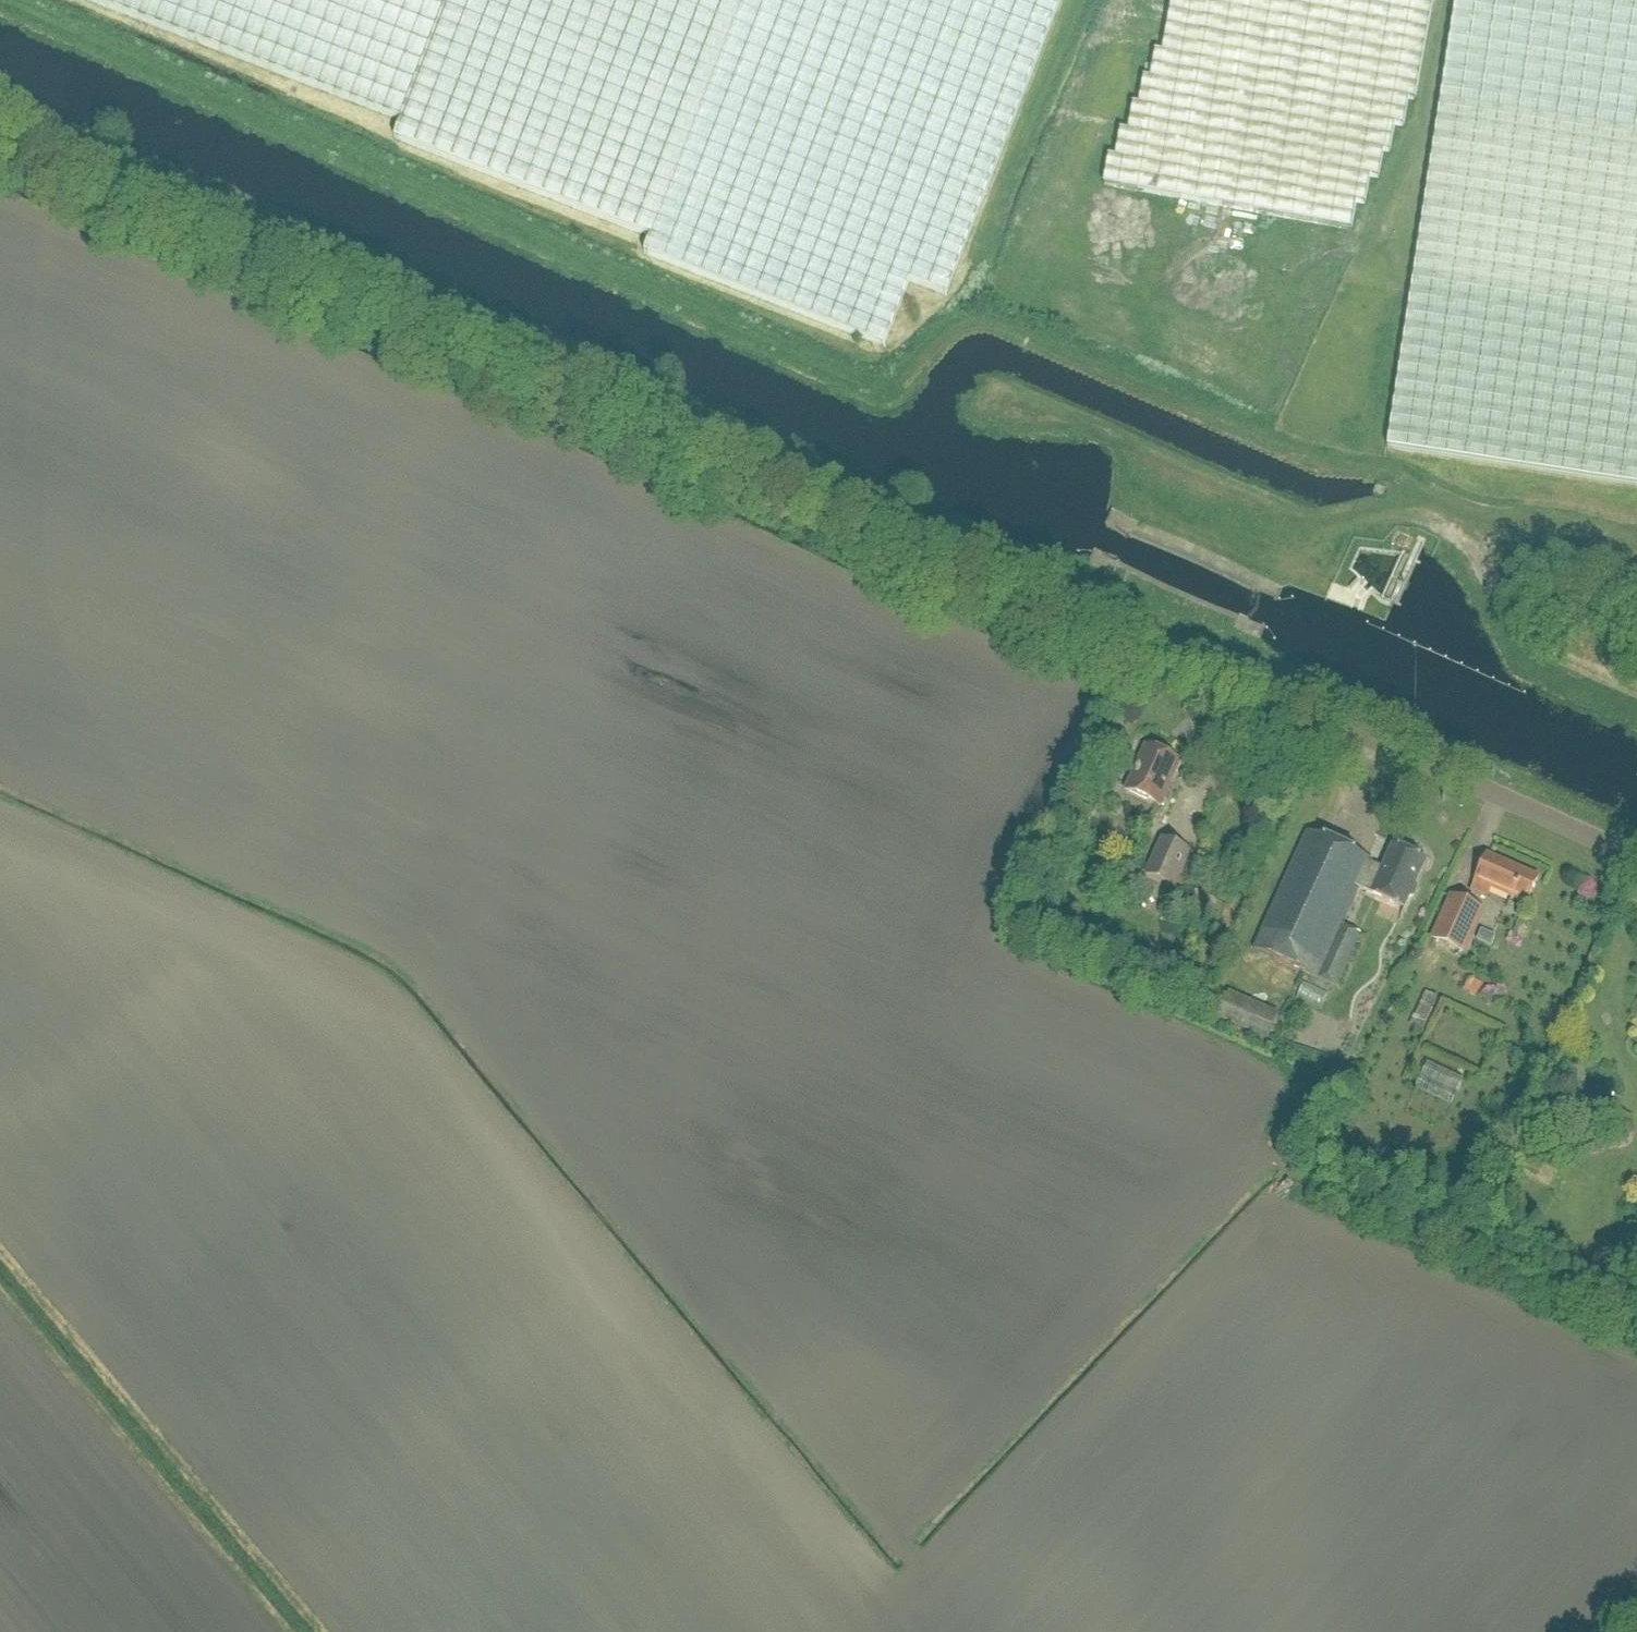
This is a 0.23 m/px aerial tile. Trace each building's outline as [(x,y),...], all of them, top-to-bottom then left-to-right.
[(400,123),(394,140),(650,239),(643,256),(885,349),(911,284),(947,298),(1062,0),(81,0),(400,123)] [(1011,316),(1287,366),(1293,333),(1308,336),(1328,231),(1350,235),(1355,207),(1364,209),(1370,181),(1377,183),(1382,155),(1388,157),(1393,129),(1402,131),(1407,103),(1412,104),(1414,97),(1430,8),(1431,0),(1172,0),(1162,52),(1158,52),(1153,79),(1146,78),(1140,105),(1135,104),(1129,132),(1122,130),(1117,158),(1110,157),(1104,189),(1037,177),(1011,316)] [(1387,449),(1636,487),(1636,0),(1455,0),(1387,449)] [(1148,588),(1140,606),(1152,611),(1160,593),(1148,588)] [(1166,797),(1181,762),(1158,752),(1153,763),(1142,758),(1127,793),(1150,803),(1155,792),(1166,797)] [(1385,869),(1372,864),(1374,860),(1308,831),(1253,951),(1337,989),(1362,935),(1343,926),(1360,889),(1406,909),(1410,900),(1414,898),(1418,889),(1417,885),(1427,862),(1395,847),(1385,869)] [(1163,841),(1147,877),(1175,889),(1191,853),(1163,841)] [(1527,904),(1538,880),(1488,858),(1478,882),(1479,882),(1474,892),(1489,899),(1493,889),(1527,904)] [(1466,956),(1486,911),(1451,896),(1432,941),(1466,956)] [(1477,941),(1490,947),(1494,937),(1482,932),(1477,941)] [(1430,1062),(1415,1095),(1453,1112),(1468,1078),(1430,1062)]
